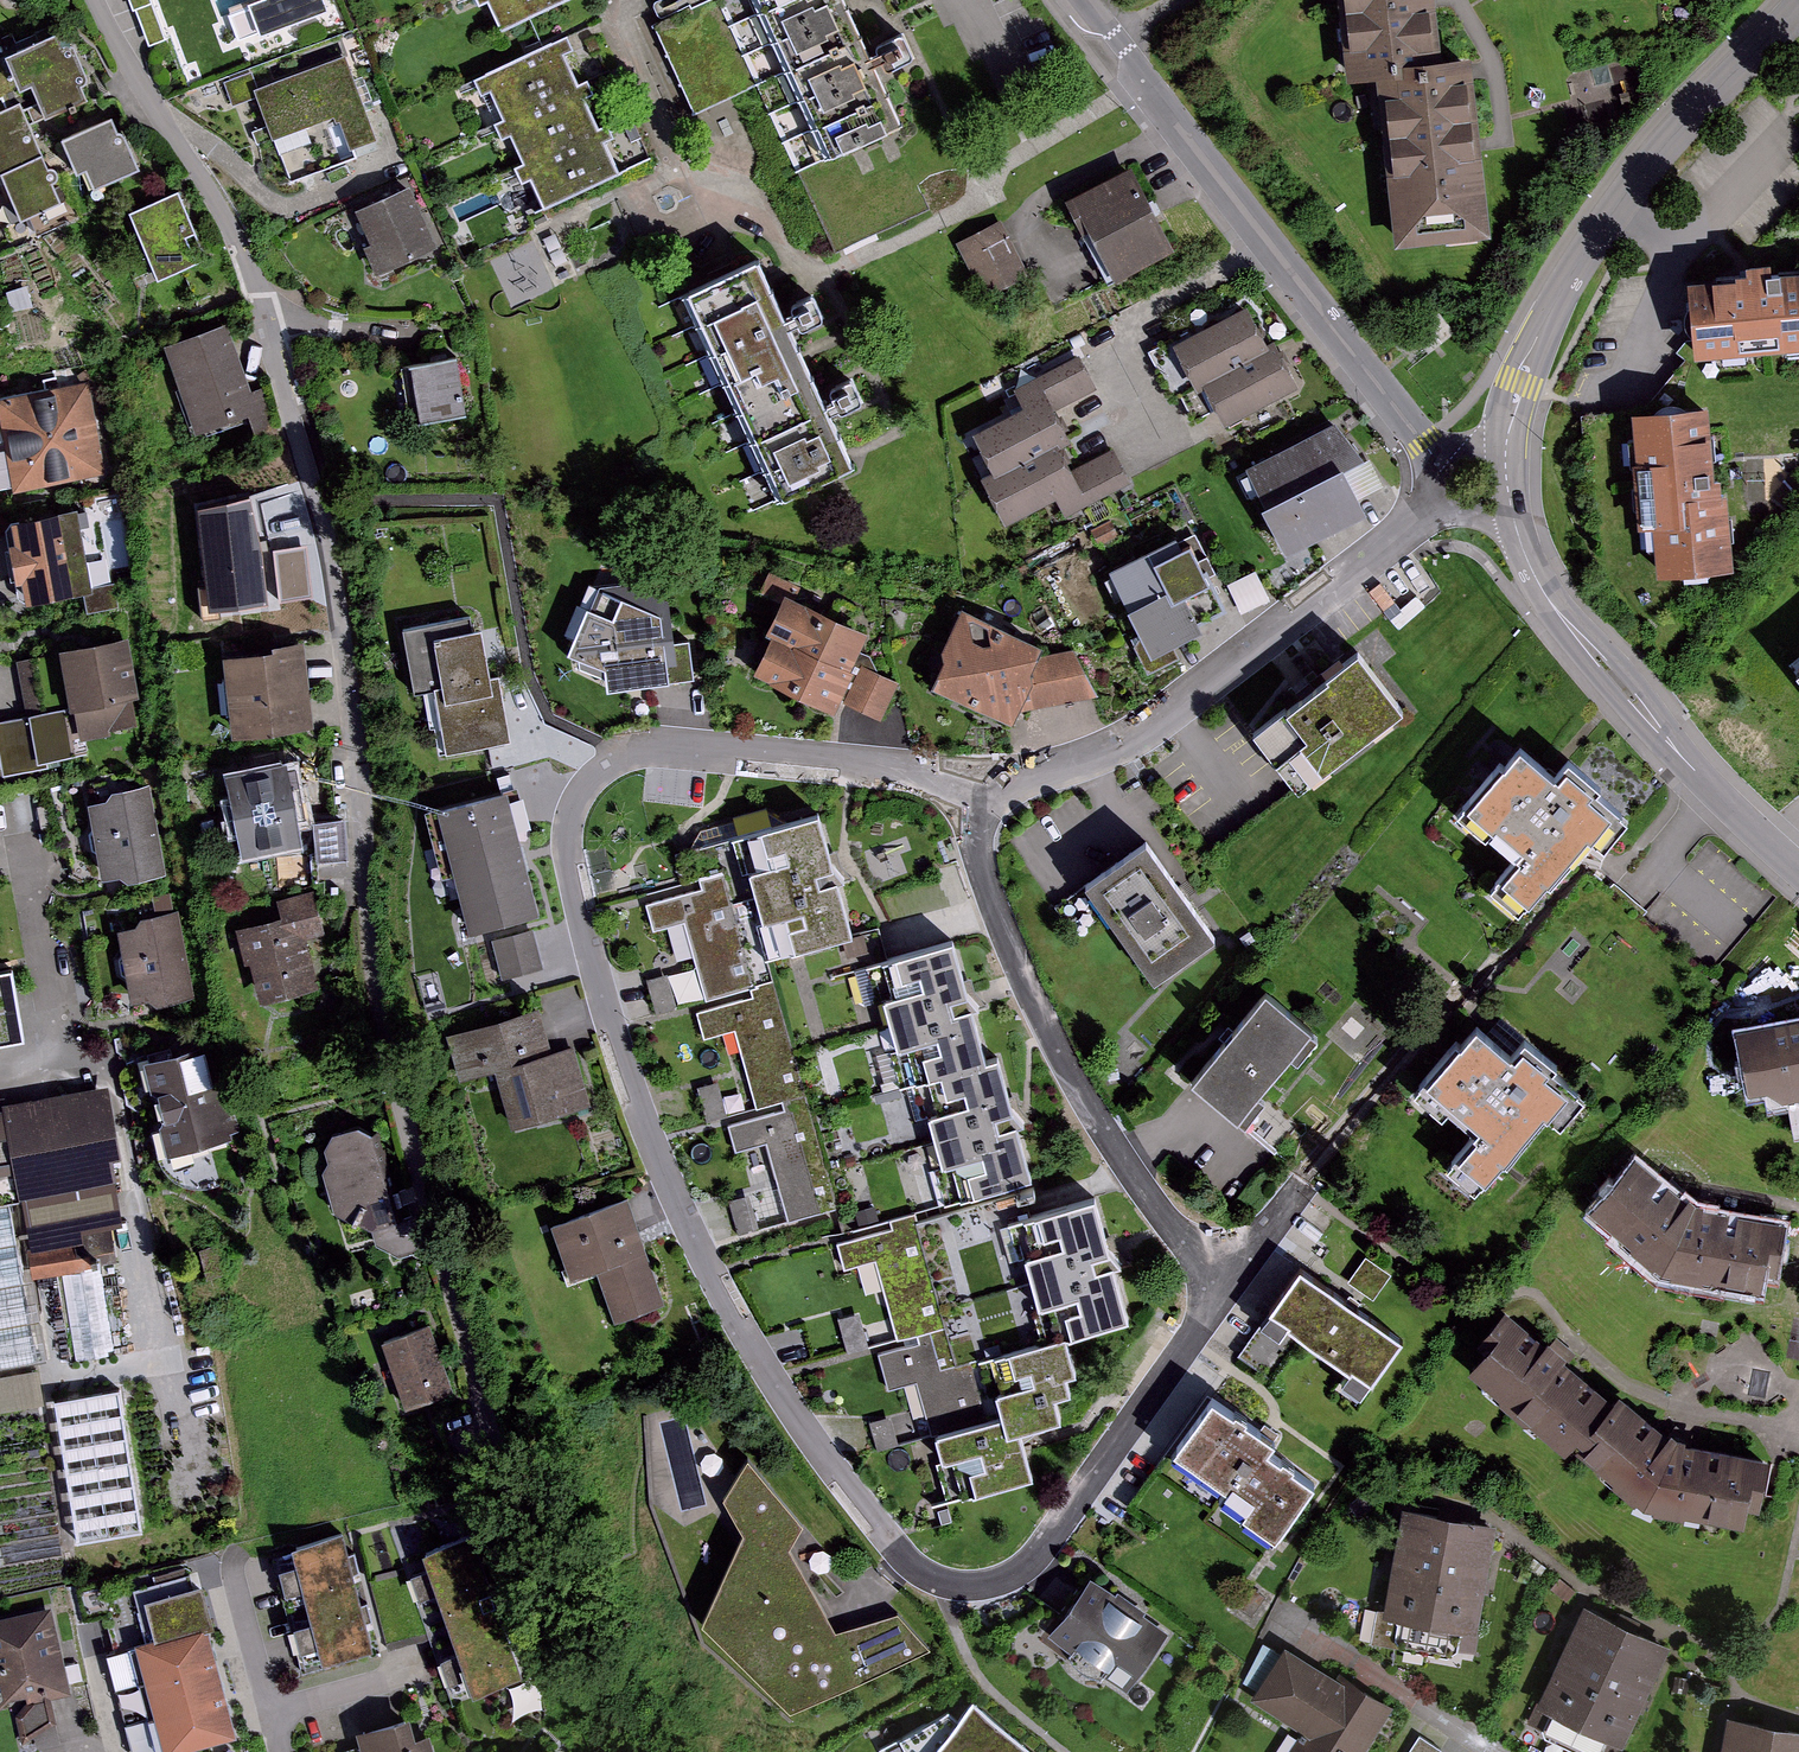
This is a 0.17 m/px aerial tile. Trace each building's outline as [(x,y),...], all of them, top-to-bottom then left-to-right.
[(329,0),(245,0),(226,8),(237,37),(329,2),(329,0)] [(512,21),(556,0),(502,0),(512,21)] [(698,117),(760,88),(719,0),(657,28),(698,117)] [(868,56),(842,0),(760,0),(837,163),(904,132),(878,77),(910,62),(901,41),(868,56)] [(1351,79),(1378,76),(1441,68),(1433,0),(1342,0),(1351,79)] [(51,38),(5,58),(20,91),(32,86),(46,117),(80,102),(74,89),(82,85),(79,80),(71,61),(65,45),(56,49),(51,38)] [(574,42),(483,85),(490,100),(501,95),(514,121),(584,88),(571,59),(580,55),(574,42)] [(15,92),(0,60),(0,99),(15,92)] [(261,95),(280,143),(344,118),(357,150),(383,140),(353,60),(261,95)] [(1378,76),(1396,241),(1485,231),(1467,66),(1441,68),(1378,76)] [(261,101),(253,80),(227,89),(234,110),(261,101)] [(514,121),(504,126),(511,141),(522,136),(535,162),(605,129),(592,100),(601,96),(595,83),(584,88),(514,121)] [(15,116),(0,122),(0,183),(8,180),(27,222),(56,208),(45,182),(23,134),(15,116)] [(119,124),(76,144),(90,176),(99,172),(107,191),(143,175),(127,140),(119,124)] [(535,162),(524,167),(531,182),(542,177),(555,203),(625,170),(612,142),(621,137),(615,125),(605,129),(535,162)] [(1178,250),(1140,174),(1081,203),(1093,226),(1083,231),(1109,284),(1178,250)] [(195,231),(178,188),(130,207),(157,276),(197,260),(187,234),(195,231)] [(405,203),(360,222),(369,244),(361,247),(374,279),(427,257),(405,203)] [(1028,277),(1001,228),(966,247),(993,296),(1028,277)] [(778,260),(697,297),(789,498),(870,461),(778,260)] [(1695,353),(1798,347),(1798,279),(1768,281),(1767,267),(1752,268),(1753,276),(1742,277),(1743,285),(1691,288),(1695,353)] [(1213,387),(1280,351),(1253,303),(1173,348),(1200,396),(1213,387)] [(225,337),(180,353),(206,428),(250,413),(257,434),(274,428),(261,390),(245,395),(225,337)] [(1213,387),(1236,431),(1314,389),(1290,346),(1280,351),(1213,387)] [(1064,447),(1076,442),(1061,412),(1101,392),(1083,356),(1021,387),(1032,408),(974,436),(997,481),(1064,447)] [(468,362),(415,368),(421,423),(474,417),(468,362)] [(0,400),(0,492),(99,474),(83,385),(0,400)] [(1712,414),(1634,420),(1636,448),(1624,448),(1626,474),(1640,473),(1646,553),(1660,552),(1662,583),(1731,578),(1722,443),(1714,444),(1712,414)] [(1357,520),(1334,474),(1357,463),(1339,429),(1244,476),(1285,557),(1357,520)] [(1073,466),(1064,447),(997,481),(988,486),(1008,525),(1064,496),(1073,512),(1135,480),(1117,444),(1073,466)] [(74,513),(6,524),(19,606),(88,594),(74,513)] [(309,579),(308,541),(279,542),(280,579),(309,579)] [(1184,664),(1178,654),(1210,636),(1192,604),(1211,594),(1184,546),(1119,582),(1151,640),(1142,645),(1160,677),(1184,664)] [(270,547),(200,552),(205,619),(275,613),(270,547)] [(1243,606),(1271,595),(1259,567),(1232,578),(1243,606)] [(605,588),(591,586),(568,642),(591,649),(594,671),(623,688),(683,684),(677,617),(679,604),(636,586),(605,588)] [(802,600),(764,676),(838,713),(842,704),(873,720),(891,686),(851,666),(868,633),(802,600)] [(1048,653),(968,617),(950,654),(960,659),(946,690),(1013,724),(1018,714),(1086,701),(1060,659),(1044,662),(1048,653)] [(471,622),(404,633),(414,697),(425,695),(431,731),(439,730),(444,760),(513,749),(503,681),(490,683),(483,635),(473,637),(471,622)] [(126,645),(67,653),(79,739),(138,730),(126,645)] [(42,652),(19,656),(28,704),(51,700),(42,652)] [(298,654),(222,663),(231,739),(307,729),(298,654)] [(1281,715),(1252,736),(1288,789),(1295,797),(1407,717),(1366,660),(1337,681),(1340,685),(1287,723),(1281,715)] [(0,727),(0,759),(4,777),(76,762),(65,713),(0,727)] [(1526,739),(1459,815),(1503,854),(1510,845),(1524,857),(1495,890),(1532,923),(1612,832),(1619,839),(1639,816),(1629,807),(1638,798),(1610,774),(1591,796),(1526,739)] [(292,768),(232,777),(244,856),(304,847),(292,768)] [(113,802),(95,806),(112,881),(128,877),(139,885),(164,880),(147,786),(119,791),(113,802)] [(505,800),(442,816),(473,934),(536,918),(505,800)] [(348,813),(316,815),(318,856),(350,854),(348,813)] [(768,917),(787,913),(796,951),(850,937),(837,884),(819,888),(815,872),(832,868),(820,817),(765,831),(775,867),(757,872),(768,917)] [(1153,847),(1091,888),(1155,984),(1216,943),(1153,847)] [(705,893),(651,908),(658,930),(685,923),(707,1002),(755,989),(723,875),(702,881),(705,893)] [(286,918),(244,929),(265,1009),(321,995),(307,942),(330,936),(318,891),(281,901),(286,918)] [(141,932),(122,935),(132,1000),(153,997),(165,1005),(192,1000),(176,913),(149,919),(141,932)] [(535,937),(503,946),(513,980),(544,971),(535,937)] [(900,1039),(918,1034),(929,1072),(937,1070),(987,1056),(972,1003),(950,1009),(945,993),(963,988),(948,938),(895,953),(905,990),(887,995),(900,1039)] [(0,977),(0,1043),(31,1038),(20,973),(0,977)] [(756,1001),(702,1016),(708,1038),(735,1030),(758,1110),(805,1096),(773,984),(752,990),(756,1001)] [(1269,997),(1197,1084),(1249,1128),(1271,1102),(1261,1093),(1292,1055),(1299,1061),(1318,1038),(1269,997)] [(1490,1014),(1429,1089),(1483,1133),(1459,1162),(1503,1198),(1588,1094),(1577,1086),(1586,1075),(1557,1052),(1553,1064),(1490,1014)] [(532,1019),(453,1042),(466,1083),(503,1072),(519,1126),(581,1108),(566,1058),(545,1064),(532,1019)] [(1732,1033),(1740,1091),(1798,1083),(1798,1023),(1732,1033)] [(174,1057),(152,1063),(175,1153),(232,1138),(208,1048),(174,1057)] [(943,1159),(962,1153),(971,1189),(1032,1172),(1017,1118),(993,1125),(989,1112),(1014,1105),(999,1052),(987,1056),(937,1070),(948,1106),(930,1111),(943,1159)] [(701,1083),(709,1117),(729,1112),(720,1078),(701,1083)] [(17,1172),(23,1200),(113,1182),(96,1094),(8,1111),(10,1119),(0,1121),(0,1175),(17,1172)] [(788,1114),(734,1129),(741,1150),(768,1143),(790,1223),(837,1209),(805,1096),(785,1102),(788,1114)] [(328,1146),(325,1170),(346,1217),(368,1221),(373,1231),(404,1221),(378,1136),(365,1127),(338,1132),(328,1146)] [(1715,1217),(1636,1159),(1600,1207),(1692,1275),(1770,1289),(1781,1229),(1715,1217)] [(733,1198),(740,1229),(760,1224),(752,1193),(733,1198)] [(1042,1300),(1061,1295),(1071,1333),(1125,1318),(1110,1266),(1092,1270),(1088,1255),(1105,1250),(1092,1200),(1038,1214),(1048,1251),(1030,1256),(1042,1300)] [(625,1202),(557,1227),(576,1281),(599,1273),(619,1327),(665,1310),(625,1202)] [(894,1231),(840,1246),(847,1270),(874,1263),(897,1342),(947,1328),(914,1213),(891,1220),(894,1231)] [(1309,1266),(1273,1319),(1377,1390),(1413,1337),(1309,1266)] [(1597,1446),(1635,1403),(1526,1308),(1474,1366),(1584,1461),(1597,1446)] [(427,1323),(382,1341),(410,1410),(455,1393),(427,1323)] [(929,1346),(876,1361),(882,1383),(909,1375),(932,1455),(979,1442),(947,1328),(926,1334),(929,1346)] [(1063,1337),(1011,1352),(1022,1388),(995,1396),(1006,1433),(1061,1418),(1055,1395),(1069,1390),(1063,1371),(1072,1368),(1063,1337)] [(56,1391),(80,1541),(146,1531),(123,1381),(56,1391)] [(1219,1391),(1175,1458),(1236,1499),(1232,1505),(1253,1519),(1249,1525),(1282,1547),(1325,1482),(1290,1459),(1299,1444),(1219,1391)] [(1705,1452),(1639,1397),(1635,1403),(1597,1446),(1672,1508),(1774,1523),(1782,1463),(1705,1452)] [(814,1534),(759,1462),(737,1505),(756,1541),(721,1631),(808,1718),(939,1656),(903,1619),(849,1637),(801,1556),(814,1534)] [(1499,1531),(1404,1516),(1389,1615),(1408,1624),(1406,1642),(1465,1651),(1467,1632),(1483,1634),(1499,1531)] [(344,1533),(267,1555),(284,1616),(361,1596),(344,1533)] [(464,1537),(398,1559),(446,1705),(512,1683),(464,1537)] [(198,1571),(164,1580),(177,1631),(113,1647),(123,1686),(219,1664),(198,1571)] [(1174,1633),(1092,1577),(1051,1637),(1133,1693),(1174,1633)] [(361,1596),(284,1616),(301,1678),(377,1658),(361,1596)] [(0,1612),(0,1709),(76,1692),(56,1600),(0,1612)] [(1584,1602),(1540,1700),(1550,1705),(1541,1726),(1600,1751),(1607,1751),(1614,1736),(1632,1744),(1677,1644),(1584,1602)] [(1287,1642),(1253,1701),(1311,1735),(1301,1751),(1362,1751),(1391,1702),(1287,1642)] [(219,1664),(123,1686),(131,1721),(227,1698),(219,1664)] [(131,1721),(138,1751),(181,1751),(237,1739),(227,1698),(131,1721)] [(968,1703),(933,1751),(1038,1751),(968,1703)] [(1728,1716),(1721,1751),(1798,1751),(1798,1729),(1728,1716)] [(339,1751),(424,1751),(414,1718),(360,1734),(363,1745),(339,1751)] [(1418,1736),(1410,1751),(1447,1751),(1447,1750),(1418,1736)]
